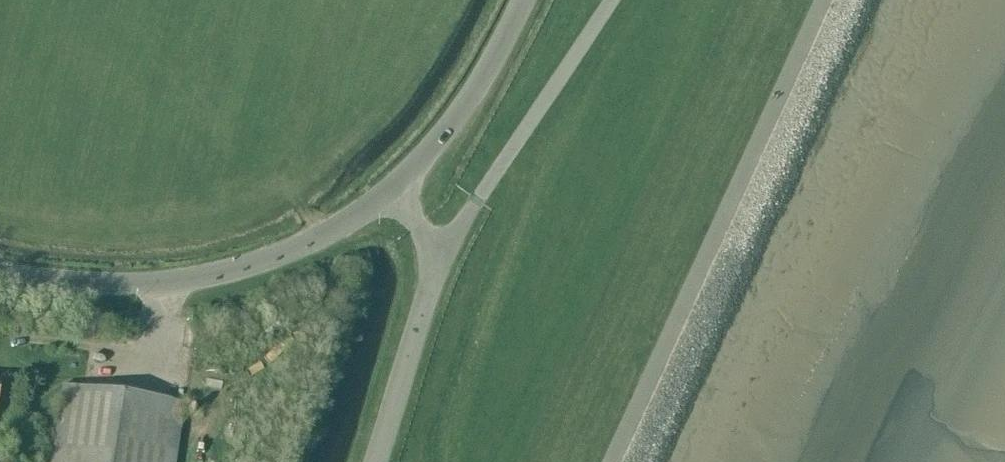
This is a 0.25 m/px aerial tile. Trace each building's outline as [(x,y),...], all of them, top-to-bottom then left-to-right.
[(183,403),(63,386),(52,461),(175,461),(183,403)]
